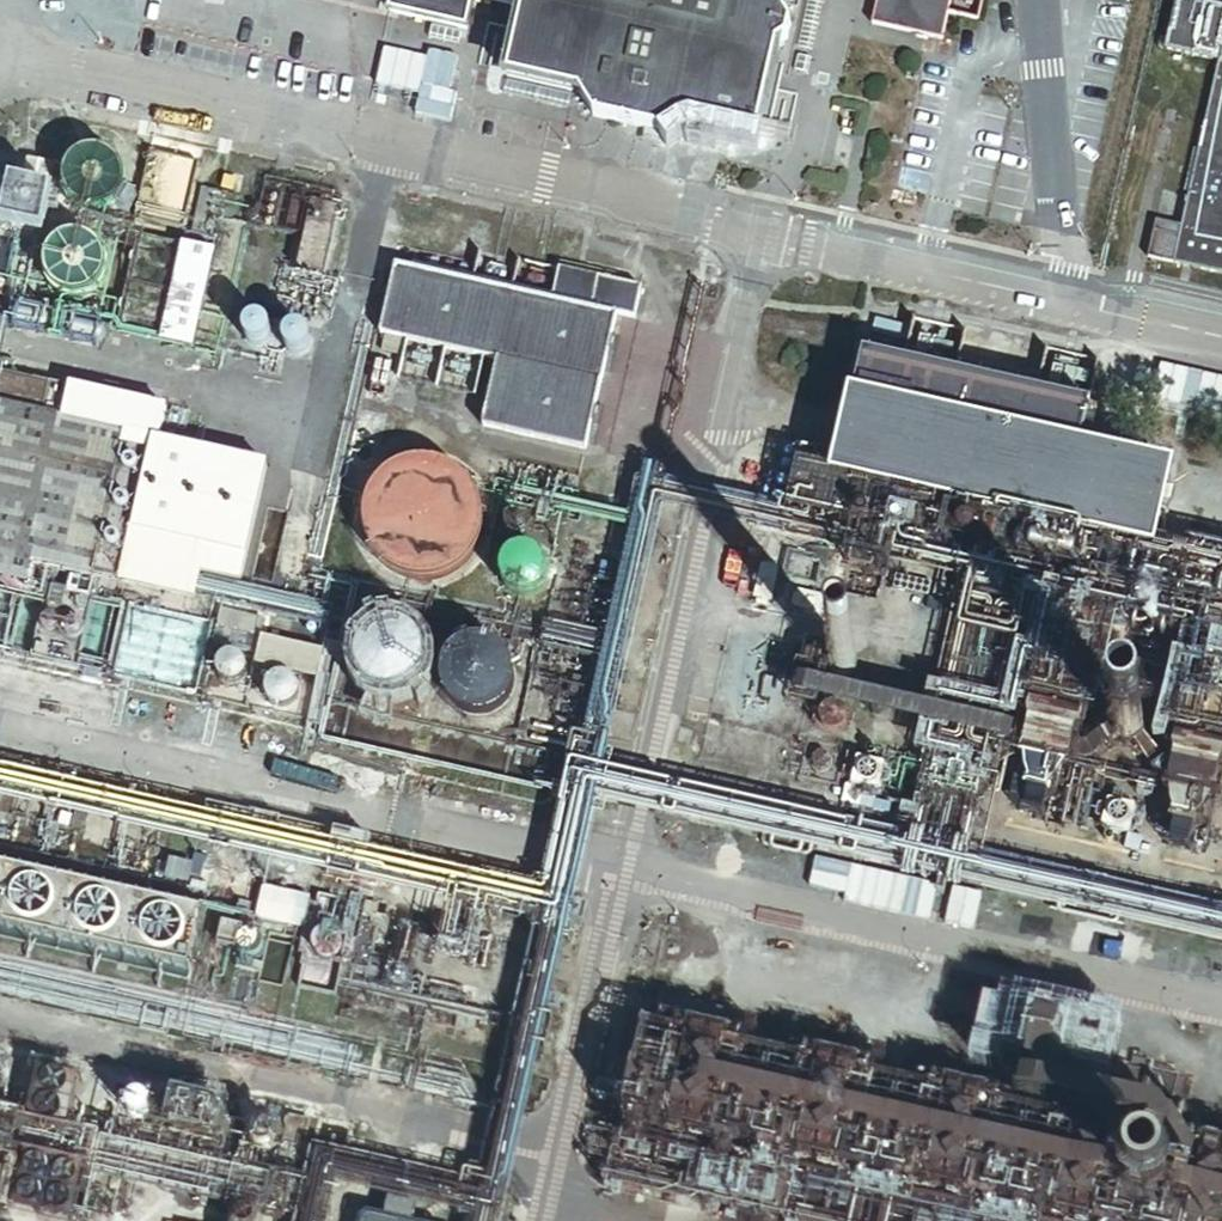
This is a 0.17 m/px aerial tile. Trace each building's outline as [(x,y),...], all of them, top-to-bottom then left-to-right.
[(393,10),(476,28),(482,0),(395,0),(393,10)] [(578,0),(535,0),(519,74),(561,83),(578,0)] [(803,19),(797,8),(798,0),(578,0),(561,83),(593,90),(607,111),(679,127),(701,112),(772,127),(791,39),(800,32),(803,19)] [(879,25),(952,40),(957,16),(983,22),(988,0),(884,0),(879,25)] [(1190,0),(1177,0),(1164,54),(1221,68),(1184,225),(1159,219),(1150,257),(1176,263),(1175,266),(1221,278),(1221,7),(1190,0)] [(125,188),(126,184),(125,180),(125,176),(123,172),(122,169),(120,165),(117,162),(114,159),(111,157),(108,155),(104,153),(100,152),(96,152),(92,152),(88,152),(84,153),(80,155),(77,156),(73,159),(70,162),(68,165),(66,168),(64,172),(63,176),(62,180),(62,183),(62,188),(62,191),(64,195),(66,199),(68,203),(70,206),(73,208),(76,211),(79,213),(83,214),(87,215),(91,216),(95,216),(99,215),(103,214),(107,213),(110,211),(114,208),(117,206),(119,203),(122,199),(123,196),(124,192),(125,188)] [(183,229),(197,163),(148,153),(134,218),(183,229)] [(35,231),(49,170),(29,165),(15,227),(35,231)] [(235,182),(222,179),(220,190),(232,192),(235,182)] [(223,242),(233,196),(200,189),(190,235),(223,242)] [(106,269),(107,265),(106,261),(106,257),(104,253),(103,249),(101,246),(98,243),(96,240),(92,238),(89,236),(85,234),(81,233),(77,233),(73,232),(69,233),(65,234),(61,235),(58,237),(55,239),(51,243),(49,245),(47,249),(45,252),(44,256),(43,260),(43,264),(43,268),(44,272),(45,276),(47,280),(49,283),(51,286),(54,289),(58,292),(61,293),(65,295),(68,296),(73,296),(77,296),(80,296),(84,295),(88,294),(92,291),(95,289),(98,287),(101,283),(103,280),(104,277),(106,273),(106,269)] [(201,349),(221,253),(189,247),(169,343),(201,349)] [(545,304),(397,271),(382,337),(407,343),(498,364),(484,429),(583,451),(612,319),(629,323),(636,292),(552,273),(545,304)] [(103,319),(16,299),(9,331),(96,351),(103,319)] [(253,331),(256,330),(259,327),(261,324),(262,321),(262,317),(261,313),(258,311),(255,309),(251,308),(247,309),(244,311),(241,313),(240,317),(239,320),(240,324),(242,327),(245,330),(249,331),(253,331)] [(292,341),(295,340),(298,337),(301,334),(301,330),(301,327),(300,323),(297,321),(294,319),(290,318),(287,319),(283,320),(281,323),(279,327),(279,330),(280,334),(282,337),(285,339),(288,341),(292,341)] [(377,474),(407,343),(382,337),(375,336),(346,467),(377,474)] [(439,359),(416,353),(410,378),(434,384),(439,359)] [(1089,406),(863,358),(840,470),(802,462),(791,511),(1149,588),(1174,470),(1080,450),(1089,406)] [(480,366),(457,361),(451,387),(474,392),(480,366)] [(0,376),(0,580),(29,586),(33,567),(194,604),(201,575),(237,584),(263,471),(155,445),(162,414),(0,376)] [(483,524),(482,516),(481,508),(479,501),(475,494),(471,487),(467,482),(461,476),(455,472),(448,468),(441,465),(434,463),(427,462),(419,462),(412,463),(404,465),(397,468),(390,471),(384,476),(379,481),(373,487),(369,494),(366,500),(364,507),(362,515),(362,522),(362,530),(364,537),(366,545),(369,552),(373,558),(378,564),(383,569),(390,573),(396,577),(403,580),(410,582),(418,583),(426,583),(433,582),(440,580),(447,578),(454,574),(460,569),(466,564),(471,558),(475,552),(478,545),(481,538),(482,531),(483,524)] [(549,575),(548,568),(546,562),(541,557),(536,553),(530,551),(523,550),(517,550),(511,553),(505,557),(501,562),(498,567),(497,575),(497,581),(499,587),(503,593),(508,597),(513,601),(519,602),(526,602),(533,601),(539,597),(543,593),(547,588),(549,581),(549,575)] [(955,588),(908,579),(903,603),(950,613),(955,588)] [(91,587),(70,583),(66,599),(88,604),(91,587)] [(263,620),(220,611),(213,644),(255,653),(253,664),(314,678),(320,651),(259,638),(263,620)] [(1081,704),(1099,623),(1057,614),(1040,694),(1081,704)] [(426,653),(425,649),(423,645),(420,641),(418,637),(414,634),(411,631),(407,629),(403,628),(398,626),(394,626),(389,626),(384,626),(380,627),(376,629),(372,631),(368,634),(365,637),(362,641),(360,644),(358,648),(356,652),(355,657),(355,662),(355,666),(356,670),(357,675),(359,679),(362,683),(365,686),(368,689),(371,692),(376,694),(380,696),(384,697),(389,698),(393,698),(398,697),(402,696),(406,695),(410,693),(414,690),(417,687),(420,683),(423,679),(425,675),(426,671),(427,667),(427,662),(427,657),(426,653)] [(511,670),(509,666),(508,662),(505,658),(502,654),(499,651),(495,648),(492,646),(487,644),(483,643),(479,643),(474,643),(469,643),(465,644),(461,646),(457,648),(453,650),(450,654),(447,657),(444,661),(442,665),(441,669),(440,674),(440,678),(440,683),(441,687),(442,691),(444,696),(446,700),(449,703),(452,706),(456,709),(460,711),(464,713),(469,714),(473,715),(478,715),(483,714),(487,713),(491,712),(495,709),(499,706),(502,703),(505,700),(507,696),(509,692),(511,688),(512,684),(512,679),(512,674),(511,670)] [(1202,647),(1185,729),(1221,737),(1221,651),(1202,647)] [(860,664),(860,661),(859,657),(858,654),(856,652),(853,650),(850,649),(847,648),(844,649),(841,650),(838,652),(836,655),(835,657),(834,660),(834,664),(835,666),(837,669),(839,672),(842,673),(845,674),(848,674),(852,674),(855,672),(857,670),(859,667),(860,664)] [(244,673),(244,670),(243,666),(242,662),(240,659),(237,657),(233,656),(229,655),(226,656),(222,657),(219,659),(217,662),(215,665),(214,669),(214,673),(216,677),(217,679),(220,682),(223,684),(227,685),(231,685),(235,684),(238,682),(241,680),(243,676),(244,673)] [(298,691),(297,688),(296,685),(293,682),(290,679),(287,678),(283,678),(280,678),(276,679),(273,682),(271,684),(269,688),(268,692),(268,696),(269,699),(272,702),(274,705),(277,707),(281,708),(285,708),(289,707),(292,705),(295,702),(297,699),(298,695),(298,691)] [(1017,727),(800,679),(796,696),(1013,745),(1017,727)] [(1144,729),(1144,725),(1143,722),(1142,719),(1140,717),(1137,715),(1134,714),(1131,713),(1128,714),(1125,715),(1122,717),(1120,719),(1119,722),(1118,725),(1118,729),(1119,732),(1121,734),(1123,737),(1126,738),(1129,739),(1133,739),(1136,738),(1139,737),(1141,734),(1143,732),(1144,729)] [(835,770),(835,767),(835,764),(834,761),(831,758),(829,756),(826,755),(822,755),(819,755),(816,756),(814,758),(812,760),(810,763),(810,767),(810,770),(811,773),(812,776),(815,778),(818,780),(821,780),(824,781),(827,780),(830,778),(833,776),(834,773),(835,770)] [(888,769),(858,762),(853,786),(883,792),(888,769)] [(1137,813),(1108,807),(1103,830),(1132,836),(1137,813)] [(51,917),(52,912),(53,906),(52,900),(49,895),(46,891),(41,888),(36,886),(31,885),(25,885),(20,887),(15,891),(12,895),(9,900),(8,906),(8,912),(10,916),(13,922),(17,925),(22,928),(27,930),(33,930),(38,928),(44,925),(48,922),(51,917)] [(309,902),(266,892),(260,921),(303,931),(309,902)] [(119,932),(121,927),(121,921),(120,916),(118,911),(114,906),(110,903),(105,901),(99,900),(93,901),(88,903),(84,906),(80,910),(78,915),(77,921),(77,927),(79,932),(82,937),(85,940),(91,943),(96,945),(101,945),(107,943),(112,941),(116,937),(119,932)] [(187,949),(189,943),(190,937),(189,932),(186,927),(183,923),(178,919),(173,917),(167,916),(162,917),(157,919),(152,922),(148,927),(146,932),(145,937),(145,943),(147,948),(150,953),(154,957),(159,959),(164,961),(170,961),(175,960),(180,957),(184,953),(187,949)] [(477,947),(477,944),(476,941),(475,938),(473,936),(471,934),(467,932),(464,932),(461,932),(458,934),(455,935),(453,938),(452,941),(451,944),(451,947),(452,951),(454,953),(456,955),(459,957),(462,958),(465,958),(468,957),(472,955),(474,953),(475,951),(477,947)] [(264,948),(263,944),(261,940),(259,938),(256,935),(252,934),(249,934),(245,934),(241,936),(239,937),(236,940),(234,944),(234,947),(234,952),(235,955),(237,958),(240,961),(243,963),(246,964),(250,964),(254,963),(257,961),(260,958),(262,955),(263,952),(264,948)] [(344,949),(343,946),(341,943),(339,940),(336,937),(333,936),(329,936),(325,936),(322,937),(319,939),(316,942),(314,946),(314,949),(314,953),(315,956),(317,960),(320,963),(323,964),(327,965),(331,965),(334,964),(338,963),(340,960),(342,957),(343,953),(344,949)] [(408,991),(410,988),(410,984),(408,980),(406,978),(403,976),(399,976),(395,977),(392,979),(390,982),(390,986),(390,989),(392,993),(395,995),(399,996),(403,996),(406,994),(408,991)] [(1173,1080),(1124,1069),(1120,1088),(1169,1099),(1173,1080)] [(151,1115),(152,1112),(151,1108),(150,1106),(147,1103),(145,1101),(142,1100),(138,1099),(135,1100),(132,1101),(130,1103),(127,1106),(126,1108),(125,1111),(126,1115),(127,1118),(128,1121),(131,1123),(134,1125),(137,1125),(140,1125),(143,1125),(146,1123),(148,1121),(150,1118),(151,1115)] [(301,1164),(310,1126),(291,1122),(283,1160),(301,1164)] [(48,1178),(48,1174),(47,1170),(45,1166),(41,1164),(37,1163),(32,1164),(29,1166),(26,1169),(25,1173),(25,1178),(27,1182),(30,1185),(34,1186),(38,1186),(42,1185),(46,1182),(48,1178)] [(77,1185),(78,1180),(77,1176),(74,1173),(71,1170),(67,1169),(62,1170),(58,1172),(56,1175),(54,1179),(55,1184),(56,1188),(59,1191),(63,1192),(68,1193),(72,1191),(75,1188),(77,1185)] [(1166,1183),(1164,1179),(1161,1175),(1157,1172),(1153,1171),(1148,1170),(1143,1171),(1139,1172),(1135,1175),(1132,1179),(1130,1183),(1129,1188),(1129,1193),(1131,1197),(1133,1201),(1137,1204),(1141,1207),(1146,1208),(1150,1208),(1155,1207),(1159,1205),(1163,1201),(1165,1197),(1167,1193),(1167,1188),(1166,1183)] [(42,1206),(42,1202),(41,1197),(39,1194),(35,1191),(31,1190),(27,1191),(23,1193),(20,1196),(19,1200),(19,1205),(20,1209),(24,1212),(28,1214),(32,1214),(36,1213),(39,1210),(42,1206)] [(71,1213),(72,1208),(71,1204),(68,1200),(64,1197),(60,1197),(55,1198),(52,1201),(49,1204),(48,1209),(49,1213),(52,1217),(56,1220),(61,1220),(65,1219),(69,1217),(71,1213)] [(419,1209),(391,1203),(387,1220),(416,1220),(419,1209)]
